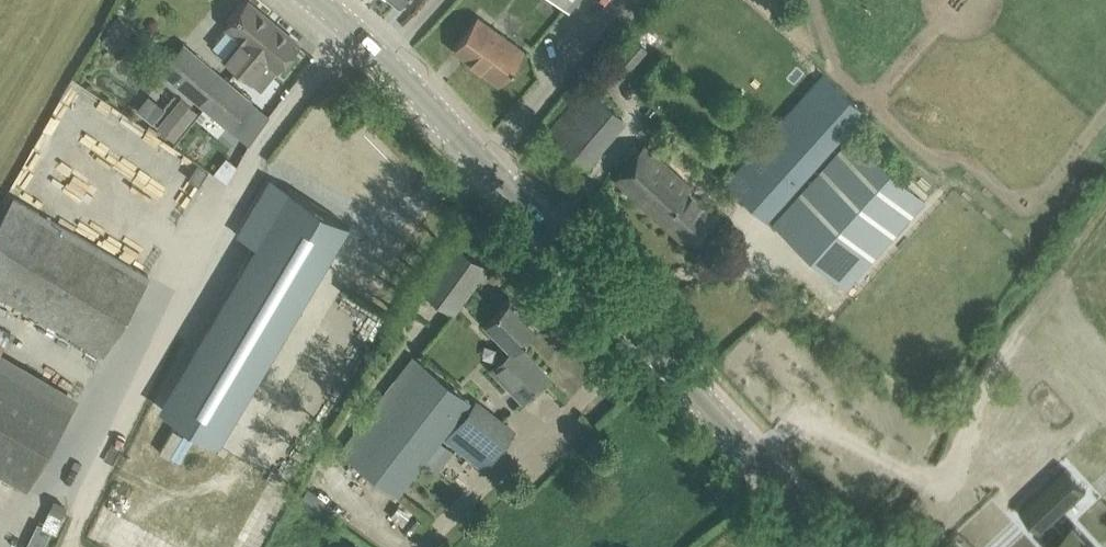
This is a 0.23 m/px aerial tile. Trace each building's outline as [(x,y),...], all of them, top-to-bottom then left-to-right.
[(225,58),(238,69),(273,27),(274,28),(277,25),(247,0),(226,26),(242,39),(225,58)] [(114,51),(135,26),(119,12),(97,37),(114,51)] [(454,49),(455,50),(499,82),(523,49),(478,17),(454,49)] [(298,42),(277,25),(274,28),(273,27),(238,69),(250,79),(267,59),(277,68),(298,42)] [(585,90),(547,132),(585,165),(623,125),(598,102),(645,51),(627,35),(580,85),(585,90)] [(161,70),(228,127),(251,100),(184,43),(161,70)] [(729,180),(771,220),(863,117),(819,78),(729,180)] [(152,121),(163,107),(146,94),(135,108),(152,121)] [(177,96),(156,128),(175,141),(197,109),(177,96)] [(776,225),(845,292),(926,202),(854,137),(776,225)] [(644,146),(616,178),(690,246),(717,215),(689,190),(691,187),(644,146)] [(197,163),(188,178),(199,185),(208,169),(197,163)] [(231,304),(166,412),(218,443),(348,224),(270,178),(237,234),(255,245),(223,299),(231,304)] [(0,222),(0,295),(103,354),(148,276),(14,198),(0,222)] [(443,304),(456,314),(487,266),(448,240),(412,299),(435,316),(443,304)] [(537,325),(510,296),(483,322),(510,350),(491,368),(523,400),(548,376),(517,344),(537,325)] [(0,326),(0,349),(10,332),(0,326)] [(413,356),(340,450),(396,493),(469,401),(413,356)] [(25,488),(70,409),(0,369),(0,473),(25,488)] [(983,535),(1038,407),(994,389),(940,517),(983,535)] [(474,404),(446,438),(484,468),(511,433),(474,404)] [(1021,500),(1042,524),(1048,519),(1058,530),(1048,539),(1055,546),(1105,546),(1075,513),(1066,522),(1056,511),(1089,481),(1067,458),(1021,500)] [(48,503),(40,525),(56,531),(64,510),(48,503)] [(50,531),(38,524),(25,545),(29,546),(40,546),(50,531)]
